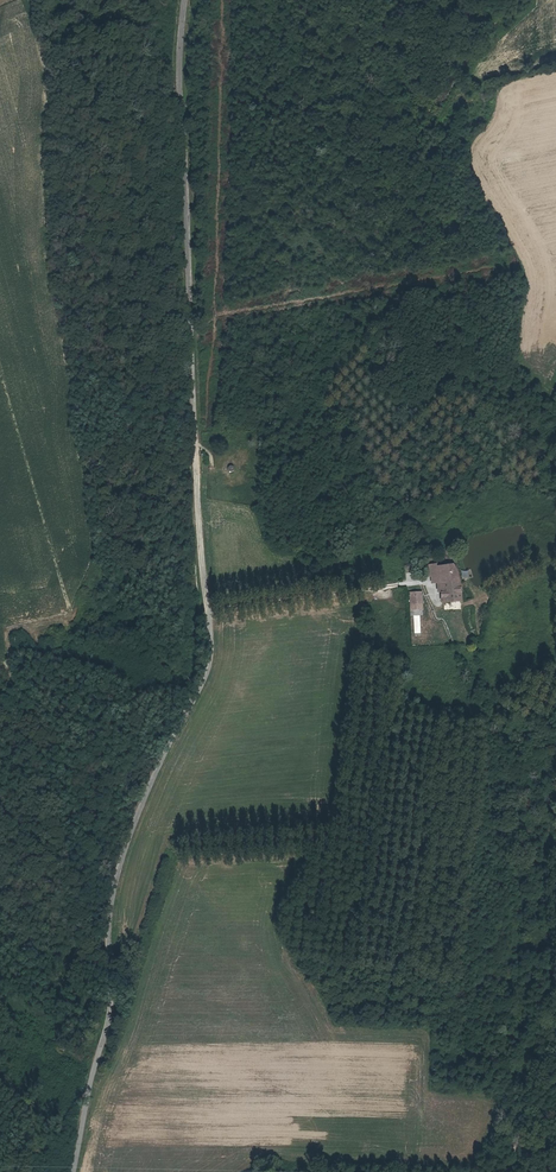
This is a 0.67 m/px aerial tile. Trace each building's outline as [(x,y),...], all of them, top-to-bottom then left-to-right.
[(446,602),(466,600),(465,599),(464,586),(455,563),(438,566),(438,564),(437,564),(439,575),(446,574),(447,581),(443,581),(446,602)] [(443,582),(443,581),(447,581),(446,574),(439,575),(437,564),(427,565),(429,577),(434,576),(435,583),(443,582)] [(425,592),(413,594),(414,606),(427,604),(425,592)]
